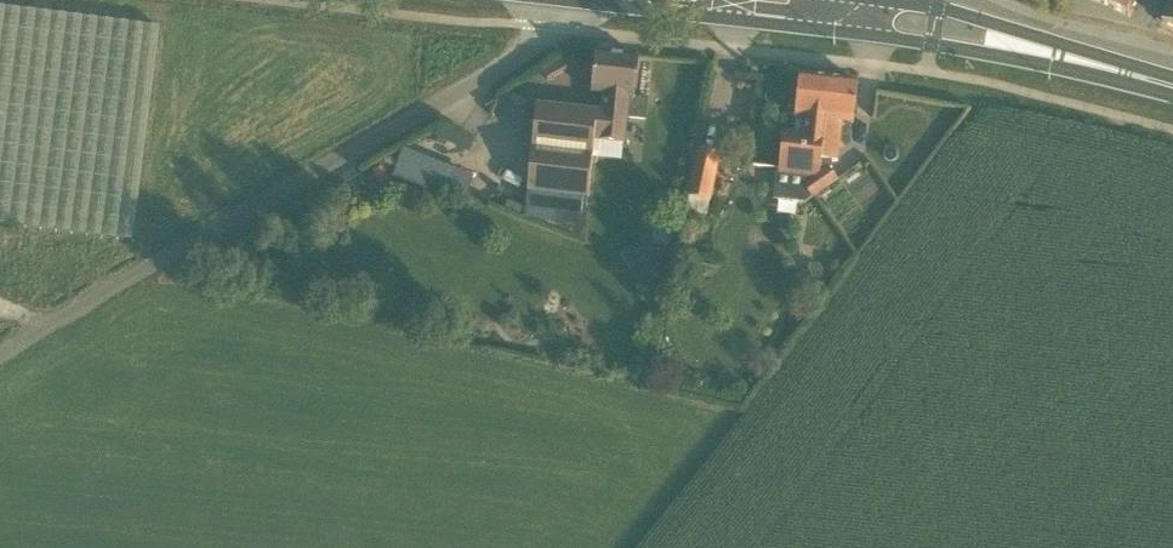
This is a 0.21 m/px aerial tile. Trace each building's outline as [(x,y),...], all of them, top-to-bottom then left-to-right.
[(1129,16),(1137,0),(1094,0),(1129,16)] [(1162,22),(1172,27),(1172,0),(1162,22)] [(134,241),(161,28),(0,7),(0,224),(134,241)] [(587,208),(589,190),(594,141),(624,144),(627,115),(624,115),(625,96),(635,98),(639,58),(596,53),(592,92),(605,94),(603,112),(536,104),(527,191),(533,192),(532,202),(587,208)] [(774,196),(805,199),(810,195),(803,186),(815,177),(820,174),(822,159),(820,159),(829,79),(815,78),(814,75),(808,74),(806,77),(800,76),(795,117),(783,116),(781,134),(786,134),(781,173),(776,173),(774,196)] [(820,174),(815,177),(803,186),(810,195),(813,198),(820,193),(823,197),(831,191),(828,187),(838,180),(830,169),(832,168),(833,160),(837,161),(842,122),(853,124),(858,83),(852,82),(850,79),(845,78),(843,81),(829,79),(820,159),(822,159),(820,174)] [(464,166),(476,140),(443,125),(431,151),(464,166)] [(699,149),(694,173),(688,197),(709,201),(720,154),(699,149)] [(393,179),(441,193),(443,185),(470,194),(476,173),(402,150),(393,179)] [(620,253),(643,288),(668,272),(663,264),(672,258),(663,244),(654,250),(645,237),(620,253)]
